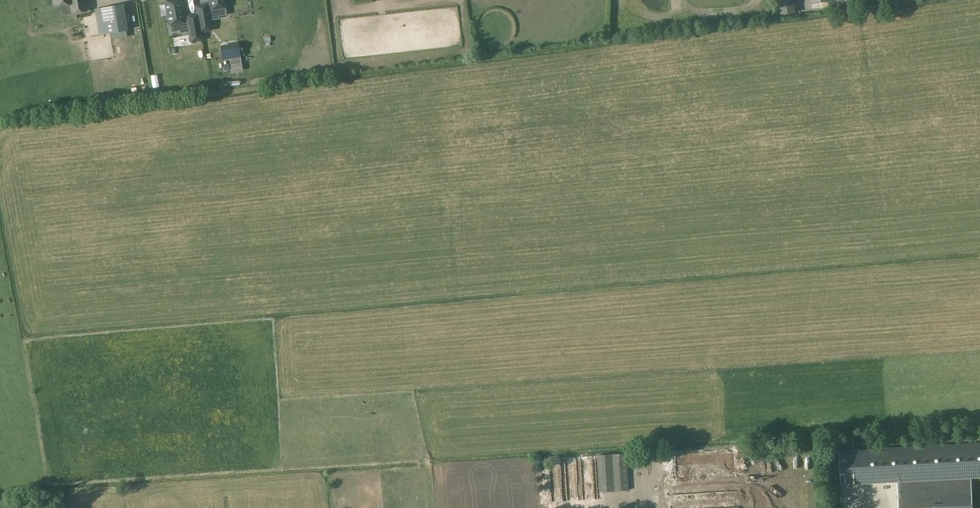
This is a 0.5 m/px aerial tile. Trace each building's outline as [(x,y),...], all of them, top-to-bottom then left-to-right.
[(55,7),(72,4),(74,13),(86,11),(85,0),(54,0),(55,7)] [(199,13),(188,15),(188,16),(186,17),(183,0),(174,0),(167,1),(171,24),(187,22),(186,21),(189,21),(192,41),(204,40),(202,32),(199,13)] [(202,32),(214,30),(210,9),(213,9),(229,7),(227,0),(211,0),(212,4),(209,5),(209,4),(198,6),(199,13),(202,32)] [(776,14),(788,13),(787,0),(776,0),(776,14)] [(123,5),(95,10),(99,35),(127,31),(123,5)] [(144,26),(133,27),(135,35),(141,34),(142,37),(145,37),(144,26)] [(221,49),(223,59),(240,56),(238,46),(221,49)] [(221,65),(220,57),(210,58),(211,66),(221,65)] [(217,65),(218,82),(235,81),(234,65),(217,65)] [(840,451),(842,485),(898,482),(898,483),(967,479),(967,478),(979,478),(979,444),(840,451)] [(627,453),(548,458),(551,503),(601,500),(600,493),(629,491),(627,453)] [(661,463),(663,507),(732,507),(732,499),(721,499),(720,493),(732,493),(730,460),(661,463)] [(898,483),(899,507),(972,507),(971,479),(967,479),(898,483)]
